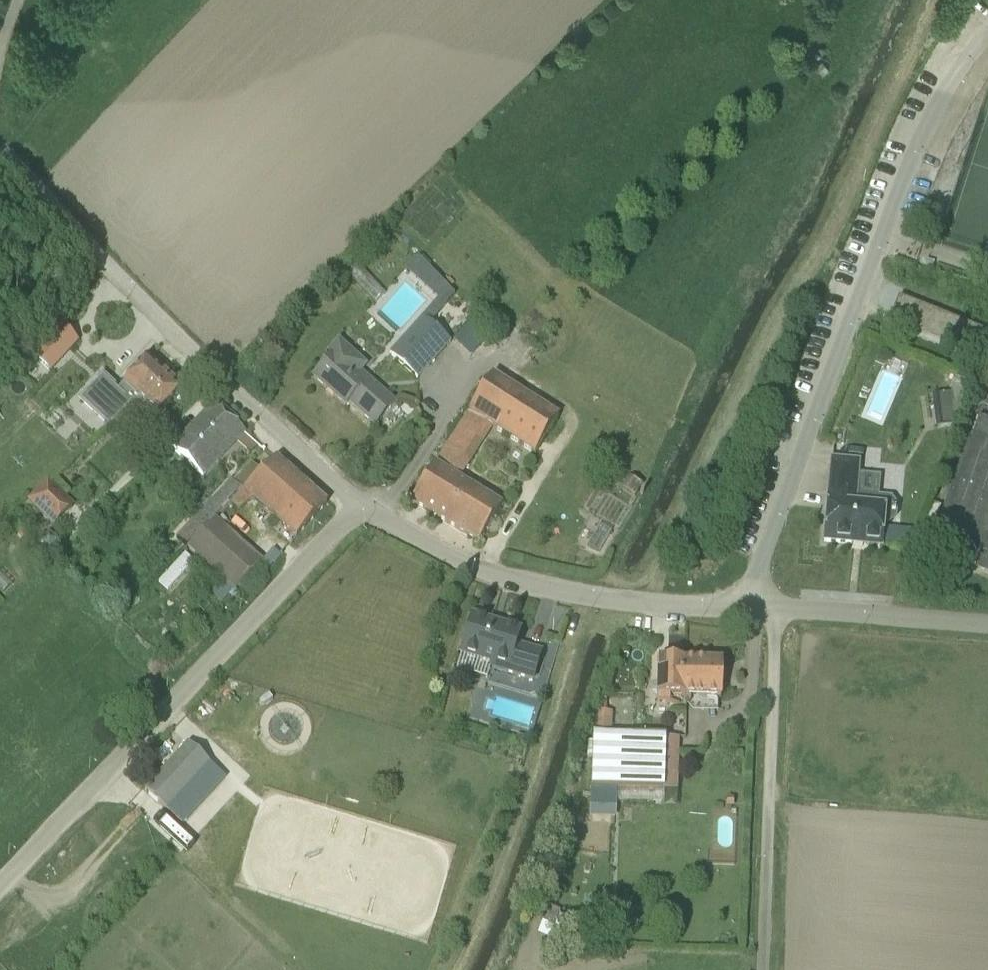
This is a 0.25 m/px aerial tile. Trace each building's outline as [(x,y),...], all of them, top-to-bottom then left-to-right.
[(426,311),(434,319),(458,293),(419,256),(406,270),(437,299),(426,311)] [(898,299),(888,323),(980,360),(987,340),(987,334),(898,299)] [(418,379),(451,342),(423,317),(390,354),(418,379)] [(63,327),(36,357),(50,370),(77,341),(63,327)] [(349,402),(359,411),(376,427),(396,404),(368,379),(365,383),(357,376),(366,366),(339,342),(330,352),(334,356),(314,377),(346,406),(349,402)] [(103,376),(81,400),(110,428),(129,408),(132,410),(141,401),(139,399),(163,373),(147,359),(118,390),(103,376)] [(141,401),(132,410),(145,422),(139,429),(146,436),(159,422),(151,415),(154,412),(158,416),(181,390),(163,373),(139,399),(141,401)] [(492,375),(411,502),(479,544),(502,506),(459,477),(494,426),(535,454),(559,417),(492,375)] [(957,426),(953,393),(937,395),(941,428),(957,426)] [(204,478),(244,434),(246,432),(213,403),(172,449),(204,478)] [(930,554),(987,574),(987,433),(973,428),(966,448),(967,449),(935,541),(934,540),(930,554)] [(251,497),(296,538),(327,504),(276,459),(244,493),(233,503),(240,509),(251,497)] [(829,494),(824,542),(852,544),(852,540),(865,541),(866,544),(869,546),(875,546),(878,545),(880,542),(882,542),(883,528),(883,523),(888,524),(895,518),(896,507),(891,500),(877,499),(856,496),(860,464),(832,460),(829,494)] [(635,498),(642,486),(630,478),(623,490),(635,498)] [(74,505),(47,479),(27,500),(54,526),(74,505)] [(216,518),(233,503),(244,493),(231,480),(178,537),(189,547),(216,518)] [(914,531),(883,528),(882,542),(913,545),(914,531)] [(59,540),(49,531),(40,540),(50,549),(59,540)] [(273,562),(274,563),(281,555),(274,549),(263,561),(269,567),(273,562)] [(533,680),(541,653),(516,645),(520,631),(472,617),(461,654),(493,663),(492,667),(533,680)] [(686,662),(658,662),(657,703),(669,703),(669,698),(685,698),(686,662)] [(721,663),(686,662),(685,698),(687,698),(686,705),(693,712),(718,712),(718,699),(721,699),(721,663)] [(606,731),(607,713),(596,712),(595,736),(612,737),(612,731),(606,731)] [(527,749),(530,739),(517,736),(514,746),(527,749)] [(663,801),(665,738),(611,737),(592,736),(590,812),(616,813),(617,800),(663,801)] [(189,744),(145,791),(167,811),(210,764),(189,744)] [(547,906),(541,922),(555,927),(561,911),(547,906)]
